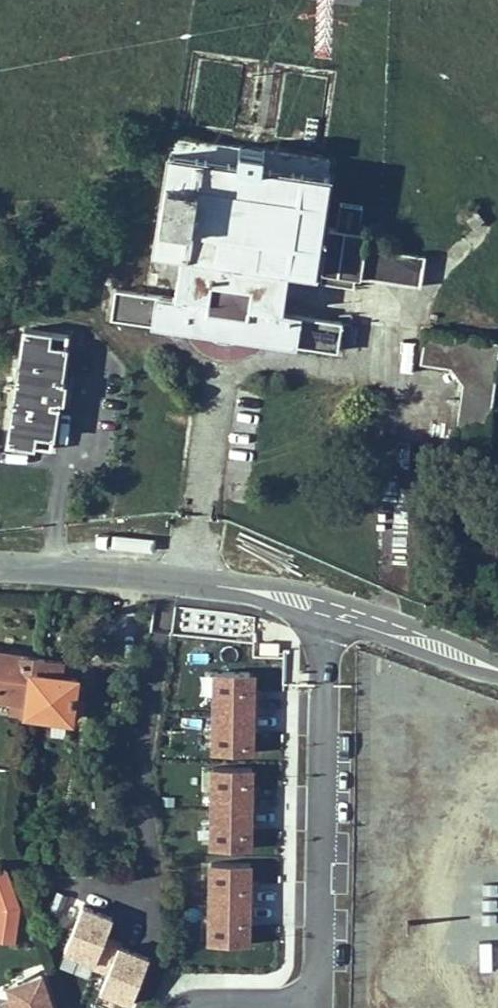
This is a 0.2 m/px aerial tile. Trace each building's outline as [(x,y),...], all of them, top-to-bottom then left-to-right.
[(182,252),(175,298),(116,289),(111,316),(209,331),(215,334),(222,336),(225,337),(228,337),(235,337),(241,335),(338,351),(342,323),(282,313),(290,266),(315,270),(329,176),(325,175),(328,159),(175,137),(172,150),(169,150),(155,247),(182,252)] [(426,255),(385,248),(365,245),(367,233),(359,231),(363,205),(341,201),(337,227),(329,226),(320,282),(355,288),(357,276),(421,286),(426,255)] [(483,219),(472,207),(463,215),(475,228),(483,219)] [(59,384),(67,334),(24,328),(8,441),(51,447),(59,398),(63,399),(65,384),(59,384)] [(455,442),(486,447),(497,360),(497,341),(426,331),(422,361),(449,365),(464,382),(455,442)] [(278,642),(259,641),(259,654),(277,655),(278,642)] [(0,652),(0,698),(13,700),(30,702),(35,671),(45,672),(47,658),(0,652)] [(47,658),(45,672),(59,674),(61,660),(47,658)] [(59,674),(45,672),(35,671),(30,702),(29,712),(73,718),(78,677),(59,674)] [(211,671),(210,753),(253,754),(255,672),(211,671)] [(30,702),(13,700),(11,710),(29,712),(30,702)] [(254,768),(209,767),(208,848),(252,849),(254,768)] [(207,862),(206,944),(251,945),(252,863),(207,862)] [(15,941),(18,872),(0,871),(0,940),(15,941)] [(81,905),(63,953),(93,965),(91,969),(105,974),(98,993),(130,1005),(148,956),(119,945),(121,940),(106,935),(112,917),(81,905)] [(41,972),(3,986),(8,1000),(0,1002),(0,1007),(53,1007),(41,972)]
